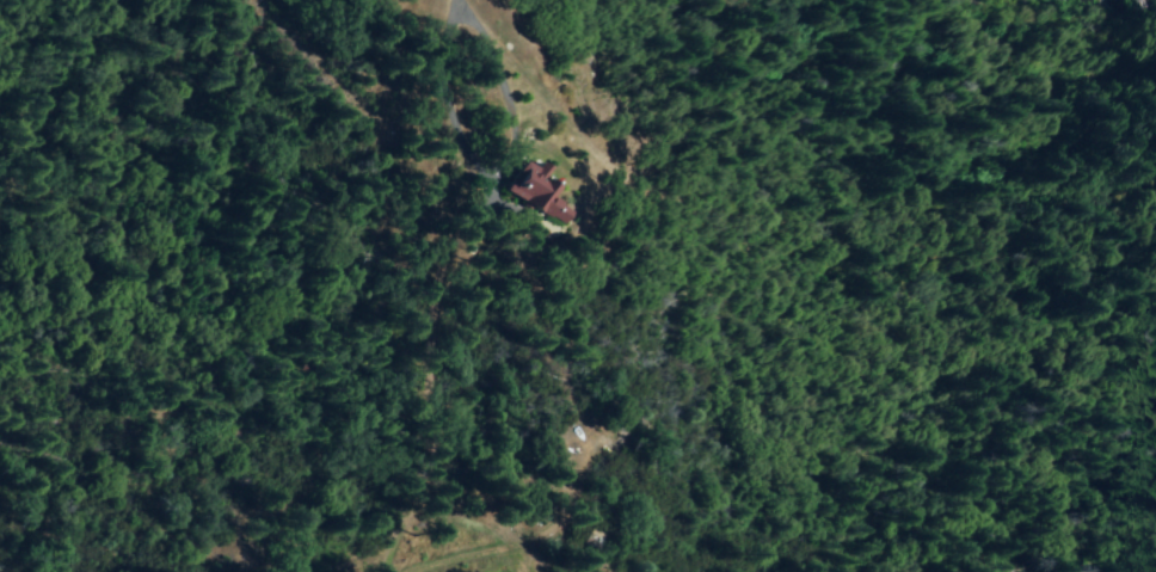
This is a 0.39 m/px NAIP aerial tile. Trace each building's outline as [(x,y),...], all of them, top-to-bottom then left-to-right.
[(561,225),(570,211),(548,197),(555,187),(538,176),(542,170),(522,158),(503,189),(561,225)]
